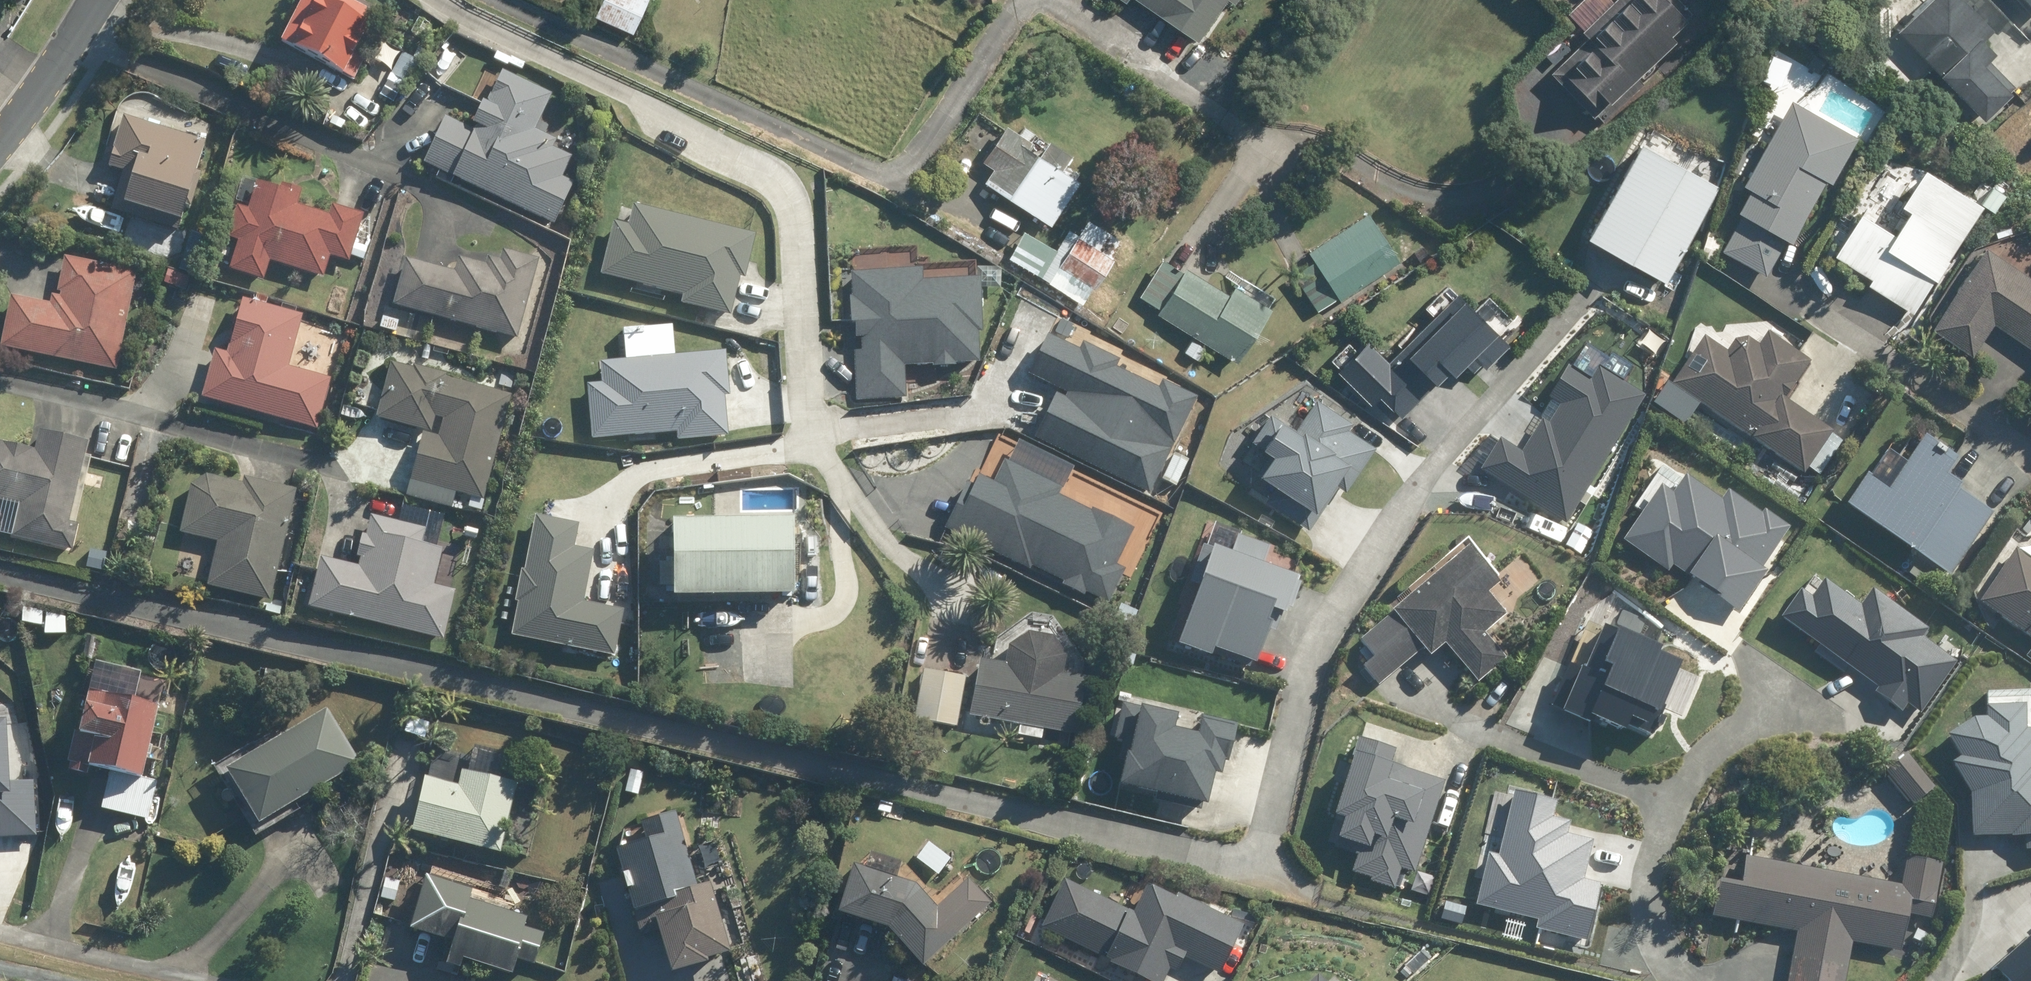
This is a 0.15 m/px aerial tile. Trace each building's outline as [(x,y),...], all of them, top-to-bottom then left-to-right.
[(374,16),(342,0),(301,0),(278,44),(352,83),(362,63),(353,58),(374,16)] [(593,18),(631,36),(649,0),(602,0),(593,18)] [(1213,0),(1132,0),(1196,44),(1222,6),(1213,0)] [(1547,70),(1594,118),(1609,104),(1611,106),(1675,44),(1668,36),(1690,14),(1676,0),(1619,0),(1547,70)] [(1985,122),(2019,90),(1993,63),(2000,57),(1985,41),(1996,31),(1967,0),(1934,0),(1900,32),(1985,122)] [(452,34),(439,49),(457,64),(470,49),(452,34)] [(535,132),(551,97),(502,75),(487,106),(482,104),(471,126),(474,127),(473,131),(445,118),(422,166),(553,227),(572,185),(561,179),(571,159),(552,150),(556,142),(535,132)] [(1751,191),(1737,216),(1741,217),(1721,254),(1767,279),(1787,242),(1792,245),(1826,182),(1833,186),(1858,139),(1791,103),(1744,188),(1751,191)] [(123,118),(107,168),(122,172),(110,212),(176,233),(181,217),(188,219),(200,179),(194,177),(205,144),(123,118)] [(990,166),(982,179),(1047,222),(1076,178),(1058,166),(1066,154),(1044,140),(1035,154),(997,129),(978,158),(990,166)] [(1721,185),(1634,131),(1567,239),(1654,293),(1721,185)] [(1923,172),(1900,207),(1911,215),(1896,238),(1863,217),(1837,257),(1873,282),(1870,287),(1913,315),(1981,210),(1923,172)] [(226,239),(237,243),(229,273),(262,282),(267,264),(323,280),(329,258),(347,264),(349,258),(364,262),(367,249),(353,245),(361,217),(331,208),(328,218),(295,208),(300,190),(282,185),(279,193),(256,186),(249,212),(234,208),(226,239)] [(1994,199),(1984,211),(1993,218),(2002,205),(1994,199)] [(660,296),(661,290),(680,294),(678,303),(728,314),(736,277),(740,278),(750,234),(630,207),(625,227),(606,223),(595,275),(635,284),(634,290),(660,296)] [(1368,216),(1309,253),(1315,263),(1295,276),(1321,315),(1399,265),(1368,216)] [(1088,221),(1052,274),(1089,298),(1124,245),(1088,221)] [(1052,267),(1057,260),(1018,236),(1007,253),(1046,278),(1052,267)] [(1987,250),(1934,331),(1975,357),(1995,327),(2030,351),(2030,280),(1987,250)] [(169,253),(167,265),(179,267),(182,256),(169,253)] [(391,306),(516,341),(537,263),(502,253),(499,262),(487,259),(484,267),(458,260),(454,275),(403,261),(391,306)] [(115,373),(135,275),(62,260),(56,294),(61,295),(59,299),(50,298),(48,307),(9,299),(0,344),(0,350),(115,373)] [(1160,311),(1156,316),(1238,365),(1271,310),(1235,287),(1230,295),(1187,270),(1184,274),(1162,260),(1139,298),(1160,311)] [(853,349),(856,400),(906,397),(904,364),(978,360),(977,330),(982,329),(979,275),(922,278),(921,266),(852,270),(855,335),(861,335),(862,349),(853,349)] [(201,400),(315,431),(329,382),(287,370),(301,318),(264,307),(266,300),(257,298),(255,305),(241,301),(226,356),(213,352),(201,400)] [(1384,366),(1362,343),(1336,367),(1361,394),(1368,388),(1405,426),(1482,354),(1442,311),(1384,366)] [(397,323),(382,319),(379,331),(394,335),(397,323)] [(1082,349),(1048,333),(1029,373),(1069,391),(1066,397),(1057,393),(1035,438),(1151,493),(1198,395),(1163,378),(1159,386),(1119,368),(1123,360),(1085,342),(1082,349)] [(1754,438),(1751,443),(1805,477),(1833,433),(1784,403),(1811,361),(1769,335),(1761,348),(1747,339),(1735,342),(1725,357),(1702,342),(1673,387),(1754,438)] [(1204,351),(1191,341),(1185,350),(1197,359),(1204,351)] [(674,441),(726,437),(723,396),(726,396),(723,351),(594,360),(595,381),(584,382),(588,438),(628,435),(628,443),(659,441),(659,433),(673,432),(674,441)] [(1500,435),(1479,470),(1568,524),(1647,394),(1598,364),(1590,378),(1568,365),(1549,394),(1562,402),(1550,421),(1544,418),(1524,450),(1500,435)] [(423,433),(405,499),(450,511),(455,494),(483,502),(511,399),(443,381),(444,377),(412,368),(410,372),(389,367),(375,420),(423,433)] [(1250,487),(1310,528),(1338,488),(1346,493),(1377,449),(1349,430),(1352,425),(1318,401),(1297,432),(1272,415),(1251,444),(1270,457),(1250,487)] [(10,537),(67,550),(73,525),(64,523),(81,440),(33,430),(29,449),(0,443),(0,532),(11,534),(10,537)] [(1846,510),(1951,580),(1993,516),(1959,493),(1962,489),(1946,478),(1958,461),(1925,439),(1889,493),(1867,478),(1846,510)] [(1087,590),(1108,600),(1125,568),(1117,564),(1135,527),(1093,506),(1092,509),(1059,492),(1062,485),(1008,459),(996,481),(980,473),(975,483),(968,479),(944,526),(1031,569),(1033,564),(1065,579),(1062,584),(1085,595),(1087,590)] [(1663,483),(1624,540),(1669,571),(1674,563),(1742,610),(1770,570),(1763,565),(1790,525),(1766,509),(1763,513),(1728,488),(1721,499),(1686,474),(1674,491),(1663,483)] [(190,486),(179,536),(215,545),(205,588),(269,603),(295,492),(243,479),(241,486),(205,477),(190,486)] [(512,633),(615,655),(625,608),(583,599),(594,548),(574,544),(579,522),(536,512),(524,567),(521,567),(514,599),(519,600),(512,633)] [(421,548),(424,531),(370,517),(365,538),(362,537),(357,558),(360,558),(358,569),(318,559),(306,610),(443,643),(455,593),(432,588),(440,552),(421,548)] [(791,525),(671,526),(672,602),(792,601),(791,525)] [(1194,538),(1178,585),(1187,588),(1165,652),(1217,669),(1219,663),(1252,674),(1271,619),(1280,622),(1296,572),(1194,538)] [(1486,594),(1495,585),(1464,551),(1392,614),(1398,621),(1354,659),(1378,686),(1420,649),(1430,659),(1444,647),(1479,685),(1505,662),(1484,637),(1507,618),(1486,594)] [(1979,605),(2030,640),(2030,562),(2015,551),(1979,605)] [(1875,693),(1900,710),(1907,701),(1921,711),(1958,659),(1922,634),(1926,627),(1871,588),(1861,603),(1826,579),(1815,595),(1804,588),(1783,618),(1880,686),(1875,693)] [(271,604),(270,615),(280,617),(282,606),(271,604)] [(1554,704),(1591,721),(1596,711),(1650,736),(1663,708),(1685,718),(1703,678),(1679,667),(1683,659),(1662,650),(1663,647),(1605,620),(1577,681),(1567,676),(1554,704)] [(970,722),(1017,729),(1016,738),(1041,741),(1042,732),(1076,738),(1084,683),(1061,679),(1064,662),(1049,642),(1024,638),(1006,650),(1004,667),(979,663),(970,722)] [(924,673),(914,721),(952,729),(962,681),(924,673)] [(80,774),(81,769),(132,780),(149,706),(102,696),(80,691),(71,733),(67,732),(60,762),(62,762),(61,769),(80,774)] [(183,700),(171,697),(167,713),(180,716),(183,700)] [(1130,742),(1120,781),(1209,802),(1216,771),(1224,773),(1227,760),(1231,761),(1239,724),(1201,715),(1198,730),(1176,724),(1179,710),(1143,702),(1142,705),(1123,700),(1114,738),(1130,742)] [(1971,790),(1974,834),(2023,832),(2024,848),(2030,848),(2030,727),(2027,727),(2026,703),(1987,705),(1988,715),(1975,715),(1949,733),(1963,754),(1952,762),(1971,790)] [(318,708),(215,770),(249,826),(351,762),(318,708)] [(1371,880),(1395,887),(1401,867),(1417,872),(1446,779),(1393,762),(1398,748),(1361,736),(1337,813),(1347,816),(1340,836),(1362,843),(1353,870),(1373,876),(1371,880)] [(23,750),(2,759),(0,754),(0,816),(43,798),(23,750)] [(1908,758),(1886,776),(1914,808),(1935,790),(1908,758)] [(628,772),(624,795),(638,798),(643,775),(628,772)] [(422,782),(410,838),(500,858),(515,785),(461,773),(457,789),(422,782)] [(1535,926),(1588,939),(1602,881),(1585,877),(1594,840),(1566,833),(1570,818),(1555,815),(1559,798),(1516,788),(1499,855),(1487,852),(1475,902),(1537,917),(1535,926)] [(671,970),(709,960),(708,956),(730,949),(711,881),(696,886),(674,810),(641,819),(646,838),(617,846),(641,931),(658,926),(671,970)] [(928,841),(912,861),(932,877),(949,858),(928,841)] [(1795,935),(1787,980),(1845,980),(1852,946),(1902,955),(1908,919),(1932,923),(1942,866),(1907,860),(1902,888),(1745,859),(1740,888),(1719,884),(1713,920),(1795,935)] [(850,871),(836,919),(887,933),(921,971),(959,936),(916,890),(850,871)] [(464,891),(418,878),(402,933),(445,945),(439,967),(453,971),(456,963),(505,977),(509,962),(528,967),(537,934),(518,929),(521,918),(461,901),(464,891)] [(385,880),(380,901),(394,904),(399,883),(385,880)] [(1140,980),(1158,980),(1165,966),(1172,969),(1178,954),(1218,971),(1237,923),(1140,883),(1128,911),(1054,880),(1034,930),(1102,958),(1100,965),(1140,980)] [(1442,917),(1463,922),(1466,905),(1445,900),(1442,917)] [(1996,966),(2009,980),(2030,980),(2030,935),(1996,966)]
